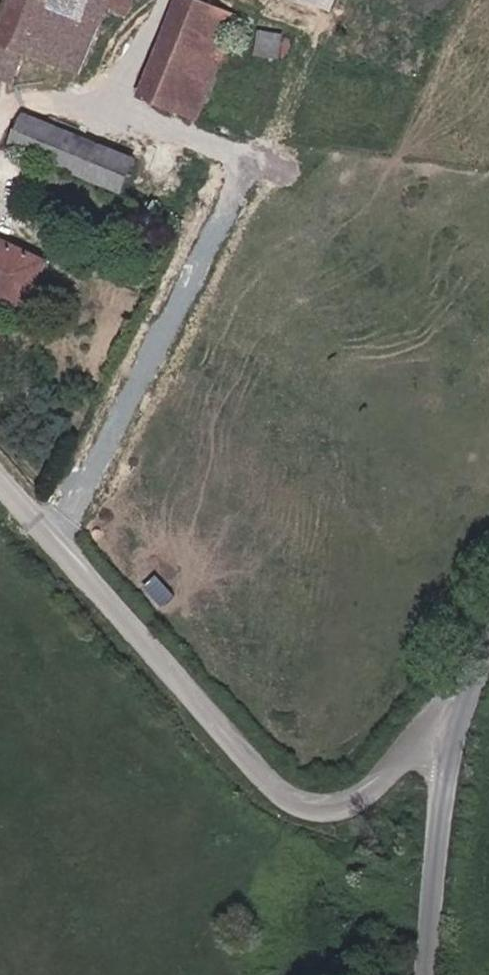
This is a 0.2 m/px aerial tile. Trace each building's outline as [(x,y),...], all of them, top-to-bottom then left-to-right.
[(110,0),(10,0),(0,27),(0,46),(23,54),(79,75),(106,10),(110,0)] [(135,0),(110,0),(106,10),(127,18),(135,0)] [(239,18),(193,0),(181,0),(143,97),(199,119),(239,18)] [(280,58),(283,35),(261,33),(258,55),(280,58)] [(23,54),(0,46),(0,78),(13,82),(23,54)] [(124,193),(137,161),(23,115),(10,147),(124,193)] [(48,263),(0,241),(0,295),(27,308),(48,263)]
